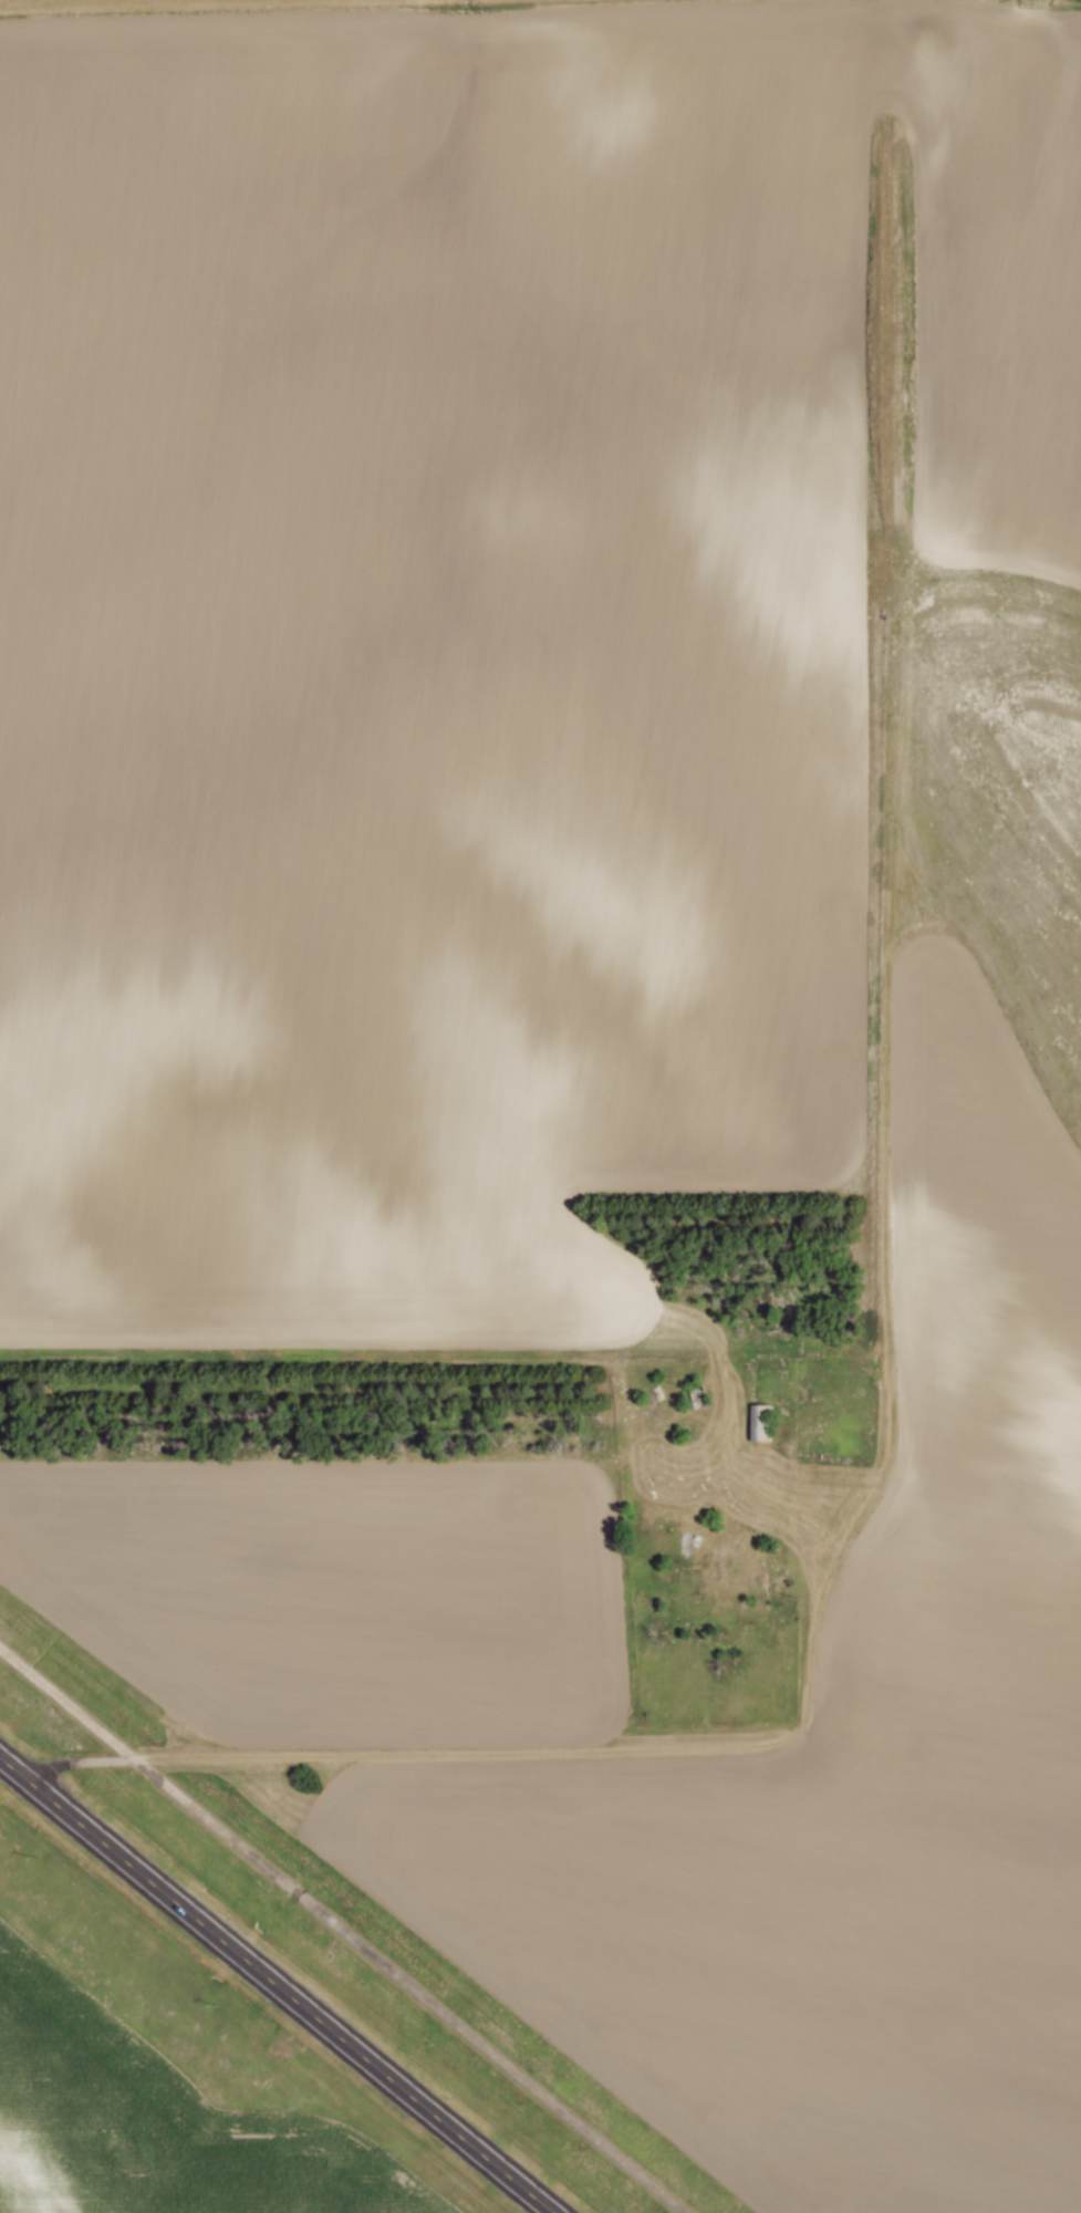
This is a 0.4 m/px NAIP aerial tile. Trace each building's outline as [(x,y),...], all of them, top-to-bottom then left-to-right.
[(747,1408),(747,1444),(768,1444),(768,1408),(747,1408)]
